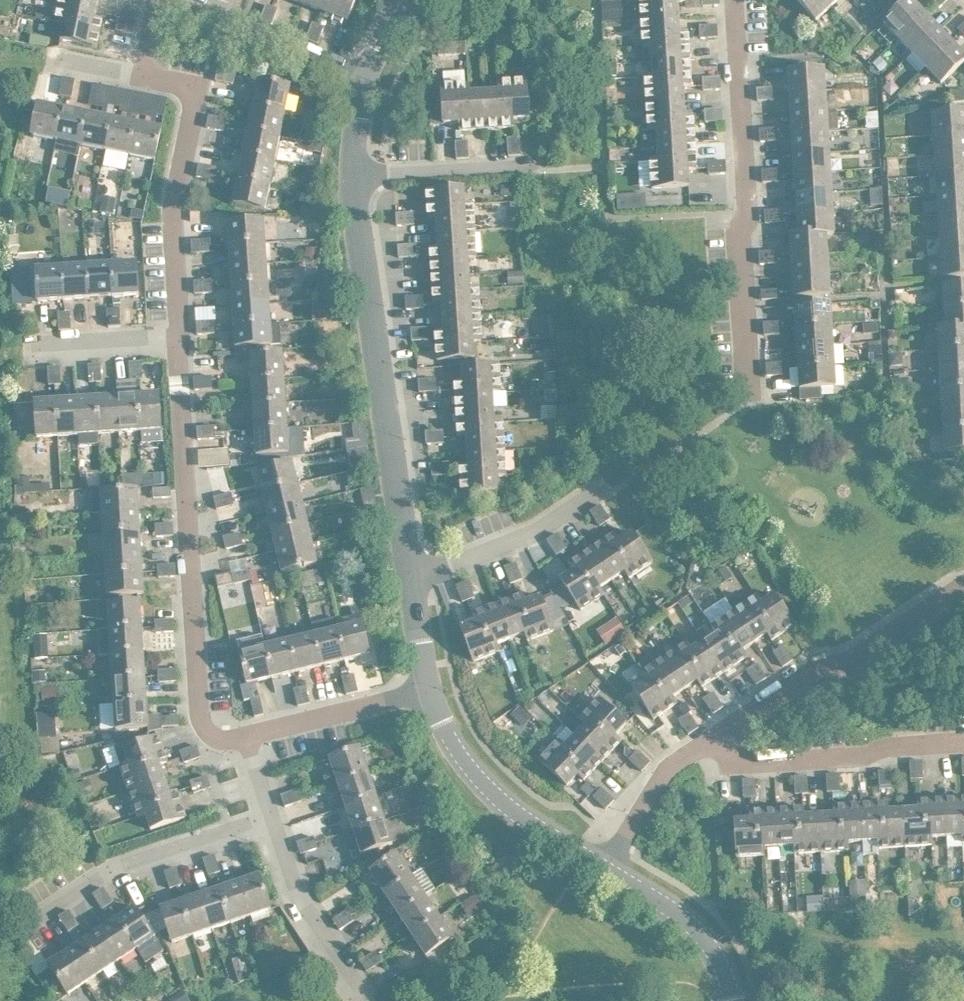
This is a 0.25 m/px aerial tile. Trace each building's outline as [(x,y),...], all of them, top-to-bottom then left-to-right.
[(102,0),(64,0),(61,17),(69,19),(69,18),(83,21),(85,11),(99,14),(99,13),(102,0)] [(268,7),(279,12),(283,4),(273,0),(271,0),(268,7)] [(328,7),(352,16),(358,0),(331,0),(328,7)] [(608,16),(627,15),(627,0),(607,0),(608,16)] [(683,12),(682,0),(645,0),(646,14),(683,12)] [(836,1),(835,0),(805,0),(820,16),(836,1)] [(903,34),(927,10),(921,4),(923,2),(920,0),(907,0),(888,18),(903,34)] [(279,12),(268,7),(265,16),(276,20),(279,12)] [(903,34),(917,48),(943,23),(935,15),(933,16),(927,10),(903,34)] [(107,14),(99,13),(99,14),(85,11),(83,21),(69,18),(69,19),(65,34),(102,42),(107,14)] [(120,24),(129,26),(132,14),(123,12),(120,24)] [(684,27),(683,12),(646,14),(648,41),(656,41),(656,40),(670,39),(669,29),(684,28),(684,27)] [(132,14),(129,26),(138,28),(140,16),(132,14)] [(318,17),(314,26),(326,30),(329,22),(318,17)] [(714,32),(713,20),(704,21),(705,33),(714,32)] [(722,20),(713,20),(714,32),(722,32),(722,20)] [(917,48),(931,63),(955,39),(950,33),(951,32),(943,23),(917,48)] [(326,30),(314,26),(311,34),(323,38),(326,30)] [(692,27),(684,27),(684,28),(669,29),(670,39),(656,40),(656,41),(657,56),(694,54),(692,27)] [(471,37),(458,37),(459,49),(471,49),(471,37)] [(931,63),(945,78),(963,61),(963,46),(963,45),(962,46),(955,39),(931,63)] [(885,52),(878,58),(885,66),(892,60),(885,52)] [(657,56),(658,71),(658,72),(672,71),(673,81),(687,80),(687,81),(695,80),(694,54),(657,56)] [(622,57),(610,57),(610,72),(623,71),(622,57)] [(795,79),(795,87),(830,85),(828,64),(792,66),(793,79),(795,79)] [(220,75),(238,79),(239,70),(222,66),(220,75)] [(650,71),(651,98),(688,96),(687,81),(687,80),(673,81),(672,71),(658,72),(658,71),(650,71)] [(68,72),(66,80),(78,83),(80,74),(68,72)] [(717,84),(716,72),(707,73),(708,85),(717,84)] [(725,72),(716,72),(717,84),(725,84),(725,72)] [(263,75),(258,100),(289,106),(290,104),(292,105),(294,91),(292,91),(294,81),(263,75)] [(503,77),(504,85),(505,85),(506,100),(516,99),(517,114),(518,113),(534,113),(531,76),(503,77)] [(448,118),(464,117),(465,117),(464,102),(474,102),(473,87),(474,87),(473,79),(446,81),(448,118)] [(78,83),(66,80),(65,89),(76,91),(78,83)] [(117,82),(115,90),(127,93),(129,84),(117,82)] [(779,82),(770,83),(771,95),(780,94),(779,82)] [(771,95),(770,83),(761,83),(762,96),(771,95)] [(489,86),(491,123),(518,121),(518,113),(517,114),(516,99),(506,100),(505,85),(504,85),(489,86)] [(794,96),(795,108),(831,106),(830,85),(795,87),(796,96),(794,96)] [(464,125),(491,123),(489,86),(474,87),(473,87),(474,102),(464,102),(465,117),(464,117),(464,125)] [(956,98),(963,97),(963,86),(955,86),(956,98)] [(127,93),(115,90),(113,99),(125,101),(127,93)] [(160,108),(168,110),(172,93),(163,91),(160,108)] [(688,96),(651,98),(653,125),(661,125),(661,124),(675,123),(675,113),(689,112),(689,111),(688,96)] [(52,133),(61,134),(68,103),(42,98),(36,129),(39,130),(39,132),(52,135),(52,133)] [(258,100),(253,124),(284,131),(285,129),(287,129),(289,116),(287,115),(289,106),(258,100)] [(83,151),(86,139),(92,108),(68,103),(61,134),(59,146),(83,151)] [(727,103),(718,104),(719,116),(727,116),(727,103)] [(719,116),(718,104),(709,105),(710,117),(719,116)] [(797,119),(798,128),(832,126),(831,106),(795,108),(796,120),(797,119)] [(938,130),(963,129),(963,107),(936,109),(938,130)] [(101,143),(110,144),(116,113),(92,108),(86,139),(88,140),(87,142),(100,145),(101,143)] [(211,122),(219,124),(222,112),(213,110),(211,122)] [(661,125),(662,140),(699,137),(697,111),(689,111),(689,112),(675,113),(675,123),(661,124),(661,125)] [(222,112),(219,124),(228,125),(230,113),(222,112)] [(125,147),(134,149),(141,118),(116,113),(110,144),(112,145),(112,147),(125,150),(125,147)] [(883,114),(871,114),(871,123),(883,123),(883,114)] [(141,118),(134,149),(136,150),(136,152),(149,155),(149,152),(159,154),(166,123),(141,118)] [(781,123),(773,124),(773,136),(782,135),(781,123)] [(253,124),(248,148),(279,155),(280,153),(282,153),(284,140),(282,140),(284,131),(253,124)] [(773,136),(773,124),(764,124),(765,136),(773,136)] [(797,137),(798,149),(833,146),(832,126),(798,128),(798,137),(797,137)] [(939,151),(963,149),(963,129),(938,130),(939,151)] [(512,133),(512,141),(525,141),(524,132),(512,133)] [(460,136),(461,144),(473,144),(472,135),(460,136)] [(692,164),(692,165),(700,164),(699,137),(662,140),(663,155),(663,156),(677,155),(678,165),(692,164)] [(525,141),(512,141),(513,150),(525,149),(525,141)] [(473,144),(461,144),(461,153),(473,152),(473,144)] [(800,160),(801,169),(835,167),(833,146),(798,149),(798,160),(800,160)] [(248,148),(243,173),(274,179),(275,177),(277,178),(280,164),(278,164),(279,155),(248,148)] [(940,171),(963,169),(963,149),(939,151),(940,171)] [(903,152),(892,153),(893,165),(898,164),(903,158),(903,152)] [(693,181),(692,165),(692,164),(678,165),(677,155),(663,156),(663,155),(655,155),(656,183),(693,181)] [(730,155),(721,156),(722,168),(730,167),(730,155)] [(722,168),(721,156),(712,156),(713,169),(722,168)] [(201,170),(209,172),(212,160),(203,158),(201,170)] [(212,160),(209,172),(218,174),(220,162),(212,160)] [(776,176),(775,164),(766,165),(767,177),(776,176)] [(784,164),(775,164),(776,176),(785,176),(784,164)] [(799,178),(800,189),(836,187),(835,167),(801,169),(801,178),(799,178)] [(941,191),(963,190),(963,169),(940,171),(941,191)] [(274,179),(243,173),(238,198),(269,204),(270,202),(272,202),(275,189),(273,188),(274,179)] [(518,180),(506,181),(507,191),(518,190),(518,180)] [(433,213),(441,212),(455,211),(455,201),(469,200),(469,199),(468,183),(431,185),(433,213)] [(802,201),(803,210),(837,208),(836,187),(800,189),(801,201),(802,201)] [(622,191),(623,206),(651,204),(650,189),(622,191)] [(943,212),(963,210),(963,190),(941,191),(943,212)] [(107,193),(105,207),(119,209),(121,195),(107,193)] [(524,197),(515,198),(517,223),(525,223),(524,197)] [(441,212),(442,228),(479,225),(477,198),(469,199),(469,200),(455,201),(455,211),(441,212)] [(137,203),(136,212),(145,214),(147,205),(137,203)] [(779,217),(778,205),(769,206),(770,218),(779,217)] [(786,205),(778,205),(779,217),(787,217),(786,205)] [(410,220),(409,207),(401,208),(402,220),(410,220)] [(418,207),(409,207),(410,220),(419,219),(418,207)] [(802,218),(803,229),(803,231),(831,229),(839,229),(837,208),(803,210),(804,218),(802,218)] [(944,232),(963,231),(963,210),(943,212),(944,232)] [(235,230),(235,239),(270,237),(268,215),(232,218),(233,230),(235,230)] [(472,252),(472,253),(480,252),(479,225),(442,228),(443,242),(443,243),(457,242),(458,253),(472,252)] [(797,242),(798,252),(832,250),(831,229),(803,231),(803,229),(795,230),(795,242),(797,242)] [(945,252),(963,251),(963,231),(944,232),(945,252)] [(205,247),(205,234),(196,235),(197,247),(205,247)] [(213,234),(205,234),(205,247),(214,246),(214,241),(213,234)] [(234,248),(235,259),(271,257),(270,237),(235,239),(236,247),(234,248)] [(412,252),(411,239),(403,240),(403,252),(412,252)] [(420,239),(411,239),(412,252),(421,251),(420,239)] [(473,268),(472,253),(472,252),(458,253),(457,242),(443,243),(443,242),(435,243),(437,270),(473,268)] [(323,243),(310,243),(310,253),(324,253),(323,243)] [(773,258),(772,246),(764,247),(764,259),(773,258)] [(781,246),(772,246),(773,258),(782,258),(781,246)] [(797,260),(797,272),(833,270),(832,250),(798,252),(798,260),(797,260)] [(945,252),(947,274),(963,273),(963,251),(945,252)] [(125,258),(116,259),(118,291),(143,289),(141,257),(138,257),(138,255),(125,256),(125,258)] [(100,260),(91,260),(93,292),(118,291),(116,259),(114,259),(114,257),(100,258),(100,260)] [(237,271),(238,280),(272,277),(271,257),(235,259),(236,271),(237,271)] [(76,261),(66,262),(68,294),(93,292),(91,260),(89,260),(89,258),(75,259),(76,261)] [(68,294),(66,262),(64,262),(64,260),(51,261),(51,263),(40,263),(42,295),(68,294)] [(528,267),(513,267),(514,280),(528,279),(528,267)] [(474,283),(473,268),(437,270),(438,297),(446,296),(446,295),(461,295),(460,284),(474,283)] [(833,270),(797,272),(798,283),(800,283),(800,290),(798,290),(799,293),(834,290),(833,270)] [(208,287),(207,275),(199,276),(199,288),(208,287)] [(216,275),(207,275),(208,287),(217,287),(216,275)] [(237,288),(238,300),(274,298),(272,277),(238,280),(238,288),(237,288)] [(948,302),(963,301),(963,280),(947,281),(948,302)] [(447,313),(484,311),(482,282),(474,283),(460,284),(461,295),(446,295),(446,296),(447,313)] [(766,286),(767,295),(784,294),(784,284),(766,286)] [(427,290),(419,291),(419,303),(428,303),(427,290)] [(419,303),(419,291),(410,291),(411,304),(419,303)] [(885,295),(877,296),(877,304),(885,304),(885,295)] [(240,312),(241,320),(275,318),(274,298),(238,300),(238,312),(240,312)] [(801,313),(802,322),(836,319),(835,298),(799,300),(799,313),(801,313)] [(950,322),(950,323),(963,322),(963,301),(948,302),(950,322)] [(112,304),(113,313),(125,312),(124,303),(118,304),(112,304)] [(63,307),(63,316),(75,315),(75,306),(63,307)] [(330,306),(317,306),(317,314),(330,313),(330,306)] [(556,310),(546,311),(548,331),(558,330),(556,310)] [(486,336),(484,311),(447,313),(448,326),(448,327),(463,326),(463,337),(478,336),(486,336)] [(125,312),(113,313),(113,321),(125,321),(125,312)] [(75,315),(63,316),(64,325),(76,324),(75,315)] [(211,328),(210,316),(201,317),(202,329),(211,328)] [(219,316),(210,316),(211,328),(219,328),(219,316)] [(785,316),(776,317),(777,329),(786,329),(785,316)] [(777,329),(776,317),(768,318),(768,330),(777,329)] [(275,318),(241,320),(241,329),(240,329),(240,342),(276,339),(275,318)] [(882,318),(868,319),(869,329),(883,328),(882,318)] [(801,330),(801,342),(837,340),(836,319),(802,322),(802,330),(801,330)] [(425,335),(424,322),(416,323),(416,335),(425,335)] [(433,322),(424,322),(425,335),(434,334),(433,322)] [(943,344),(963,343),(963,322),(950,323),(950,322),(942,323),(943,344)] [(479,352),(478,336),(463,337),(463,326),(448,327),(448,326),(440,327),(442,355),(479,352)] [(558,333),(540,334),(541,346),(559,345),(558,333)] [(886,337),(873,337),(874,356),(887,356),(886,337)] [(804,354),(804,362),(839,360),(837,340),(801,342),(802,354),(804,354)] [(944,364),(963,363),(963,343),(943,344),(944,364)] [(255,349),(256,375),(288,373),(288,371),(290,370),(289,357),(287,357),(287,347),(255,349)] [(907,347),(895,348),(895,361),(902,360),(908,354),(907,347)] [(134,356),(135,365),(147,364),(146,356),(134,356)] [(788,357),(779,358),(780,370),(788,369),(788,357)] [(93,359),(94,368),(106,367),(105,358),(93,359)] [(780,370),(779,358),(770,358),(771,370),(780,370)] [(497,386),(497,387),(505,387),(503,359),(466,361),(467,377),(467,378),(482,377),(482,387),(497,386)] [(839,360),(804,362),(805,371),(803,371),(804,384),(840,381),(839,360)] [(53,361),(53,370),(65,369),(65,361),(53,361)] [(945,385),(963,383),(963,363),(944,364),(945,385)] [(147,364),(135,365),(135,374),(147,373),(147,364)] [(106,367),(94,368),(94,376),(106,376),(106,367)] [(65,369),(53,370),(54,379),(66,378),(65,369)] [(208,384),(207,371),(198,372),(199,384),(208,384)] [(216,371),(207,371),(208,384),(217,383),(216,371)] [(256,375),(258,399),(290,397),(290,395),(292,395),(291,382),(289,382),(288,373),(256,375)] [(440,373),(432,374),(433,386),(441,385),(440,373)] [(913,373),(897,374),(898,388),(914,387),(913,373)] [(433,386),(432,374),(423,374),(424,387),(433,386)] [(498,402),(497,387),(497,386),(482,387),(482,377),(467,378),(467,377),(459,378),(461,404),(498,402)] [(947,405),(963,404),(963,383),(945,385),(947,405)] [(562,385),(550,385),(550,398),(562,398),(562,385)] [(151,390),(142,391),(144,425),(166,424),(163,388),(151,389),(151,390)] [(133,390),(122,391),(124,427),(144,425),(142,391),(134,392),(133,390)] [(110,393),(101,394),(104,428),(124,427),(122,391),(110,391),(110,393)] [(93,392),(81,393),(83,429),(104,428),(101,394),(93,394),(93,392)] [(61,396),(63,430),(83,429),(81,393),(69,394),(70,396),(61,396)] [(63,430),(61,396),(52,397),(52,395),(39,396),(42,432),(63,430)] [(258,399),(259,424),(291,422),(291,420),(293,420),(292,407),(290,407),(290,397),(258,399)] [(462,431),(470,431),(470,430),(485,429),(484,419),(499,418),(499,417),(498,402),(461,404),(462,431)] [(948,425),(963,424),(963,404),(947,405),(948,425)] [(470,430),(470,431),(471,446),(508,444),(507,417),(499,417),(499,418),(484,419),(485,429),(470,430)] [(211,433),(210,421),(201,422),(202,434),(211,433)] [(219,421),(210,421),(211,433),(220,433),(219,421)] [(291,422),(259,424),(261,450),(293,448),(292,445),(294,445),(294,431),(292,432),(291,422)] [(948,425),(949,446),(963,446),(963,424),(948,425)] [(448,425),(439,426),(440,437),(448,436),(448,425)] [(440,437),(439,426),(430,426),(431,437),(440,437)] [(914,436),(903,437),(904,449),(915,449),(914,436)] [(502,470),(502,471),(510,470),(508,444),(471,446),(472,461),(472,462),(487,461),(487,471),(502,470)] [(266,478),(268,486),(301,478),(296,457),(262,466),(264,478),(266,478)] [(445,470),(445,457),(436,458),(437,470),(445,470)] [(454,457),(445,457),(445,470),(454,469),(454,457)] [(503,487),(502,471),(502,470),(487,471),(487,461),(472,462),(472,461),(464,461),(466,489),(503,487)] [(147,468),(127,469),(128,482),(148,481),(147,469),(147,468)] [(172,468),(147,469),(148,481),(172,480),(172,468)] [(269,495),(271,506),(306,498),(301,478),(268,486),(270,495),(269,495)] [(158,483),(158,492),(176,491),(175,482),(158,483)] [(106,486),(107,508),(143,505),(142,498),(141,498),(140,487),(142,486),(142,484),(106,486)] [(235,488),(227,490),(229,502),(238,500),(235,488)] [(229,502),(227,490),(218,492),(221,504),(229,502)] [(276,517),(278,526),(311,518),(306,498),(271,506),(274,518),(276,517)] [(594,506),(599,514),(609,507),(604,500),(594,506)] [(31,501),(22,502),(22,514),(31,513),(31,501)] [(107,508),(108,528),(142,526),(142,517),(144,517),(143,505),(107,508)] [(609,507),(599,514),(604,521),(614,514),(609,507)] [(169,530),(168,518),(160,519),(160,531),(169,530)] [(177,518),(168,518),(169,530),(178,530),(177,518)] [(278,535),(281,546),(316,537),(311,518),(278,526),(280,534),(278,535)] [(108,528),(109,548),(145,546),(145,535),(143,535),(142,526),(108,528)] [(636,527),(622,536),(630,548),(621,554),(629,566),(633,573),(656,557),(636,527)] [(245,528),(236,530),(239,541),(247,539),(245,528)] [(551,535),(556,542),(566,535),(561,528),(551,535)] [(596,544),(616,575),(629,566),(621,554),(630,548),(622,536),(618,529),(596,544)] [(239,541),(236,530),(228,532),(230,543),(239,541)] [(566,535),(556,542),(561,549),(571,543),(566,535)] [(316,537),(281,546),(284,557),(285,557),(287,564),(286,564),(286,567),(321,558),(316,537)] [(604,583),(616,575),(596,544),(573,559),(578,565),(586,577),(595,571),(603,583),(604,583)] [(109,548),(111,569),(145,567),(144,558),(146,558),(145,546),(109,548)] [(509,562),(512,570),(523,565),(520,557),(509,562)] [(180,558),(171,559),(172,571),(181,570),(180,558)] [(172,571),(171,559),(162,560),(163,572),(172,571)] [(729,560),(716,568),(723,580),(737,571),(729,560)] [(326,563),(319,564),(322,579),(329,578),(326,563)] [(237,569),(239,578),(256,574),(254,565),(237,569)] [(523,565),(512,570),(515,578),(526,574),(523,565)] [(608,590),(604,583),(603,583),(595,571),(586,577),(578,565),(564,574),(585,605),(608,590)] [(145,567),(111,569),(112,590),(148,588),(147,575),(145,575),(145,567)] [(220,571),(222,582),(238,578),(235,567),(220,571)] [(460,580),(464,588),(475,584),(472,576),(460,580)] [(475,584),(464,588),(467,596),(478,592),(475,584)] [(527,589),(502,599),(515,633),(529,628),(530,628),(525,614),(534,610),(529,597),(530,597),(527,589)] [(694,589),(682,597),(687,605),(699,596),(694,589)] [(778,589),(765,598),(764,599),(772,611),(764,616),(772,628),(771,629),(776,635),(799,620),(778,589)] [(557,590),(546,594),(558,625),(574,619),(567,607),(557,590)] [(545,591),(530,597),(529,597),(534,610),(525,614),(530,628),(529,628),(532,635),(558,625),(546,594),(545,591)] [(738,606),(759,637),(771,629),(772,628),(764,616),(772,611),(764,599),(765,598),(761,591),(738,606)] [(113,614),(114,624),(146,622),(144,596),(112,598),(113,601),(111,601),(111,614),(113,614)] [(515,633),(502,599),(476,608),(479,616),(480,616),(485,629),(495,626),(500,639),(501,639),(515,633)] [(716,621),(720,628),(721,627),(729,640),(738,634),(746,646),(746,645),(759,637),(738,606),(716,621)] [(169,627),(168,614),(160,615),(160,627),(169,627)] [(177,614),(168,614),(169,627),(178,626),(177,614)] [(623,615),(609,625),(615,634),(629,624),(623,615)] [(350,621),(341,623),(349,655),(374,649),(366,617),(363,618),(363,616),(350,619),(350,621)] [(480,616),(479,616),(464,622),(478,656),(504,646),(501,639),(500,639),(495,626),(485,629),(480,616)] [(115,639),(115,649),(148,647),(146,622),(114,624),(114,626),(112,626),(113,639),(115,639)] [(326,627),(317,629),(324,660),(349,655),(341,623),(339,624),(339,622),(326,625),(326,627)] [(721,627),(720,628),(708,636),(728,667),(751,652),(746,645),(746,646),(738,634),(729,640),(721,627)] [(302,633),(293,635),(300,666),(324,660),(317,629),(315,630),(315,628),(302,631),(302,633)] [(52,629),(37,630),(38,641),(52,641),(52,629)] [(278,639),(269,641),(276,672),(300,666),(293,635),(291,635),(291,634),(278,637),(278,639)] [(728,667),(708,636),(695,645),(694,645),(703,657),(694,663),(702,675),(701,675),(706,682),(728,667)] [(691,638),(668,653),(689,684),(701,675),(702,675),(694,663),(703,657),(694,645),(695,645),(691,638)] [(276,672),(269,641),(267,641),(266,639),(254,643),(254,644),(244,647),(251,678),(276,672)] [(626,639),(619,643),(625,651),(631,647),(626,639)] [(777,647),(782,654),(792,647),(788,640),(777,647)] [(116,664),(117,673),(149,671),(148,647),(115,649),(116,651),(114,651),(114,664),(116,664)] [(792,647),(782,654),(787,661),(797,655),(792,647)] [(689,684),(668,653),(646,668),(650,674),(651,674),(659,686),(668,680),(676,692),(689,684)] [(751,665),(756,672),(766,665),(761,658),(751,665)] [(180,663),(171,664),(172,676),(181,675),(180,663)] [(172,676),(171,664),(163,664),(163,676),(172,676)] [(50,665),(37,666),(38,678),(50,677),(50,665)] [(766,665),(756,672),(760,679),(771,673),(766,665)] [(346,672),(348,680),(360,677),(358,669),(346,672)] [(118,689),(118,698),(151,696),(149,671),(117,673),(117,675),(115,676),(116,689),(118,689)] [(681,699),(676,692),(668,680),(659,686),(651,674),(650,674),(637,683),(658,714),(681,699)] [(360,677),(348,680),(350,689),(362,686),(360,677)] [(64,681),(46,682),(47,702),(59,702),(65,701),(64,681)] [(298,683),(300,692),(312,689),(310,681),(298,683)] [(708,694),(712,701),(722,694),(718,687),(708,694)] [(312,689),(300,692),(302,701),(314,698),(312,689)] [(268,709),(264,692),(255,694),(259,711),(268,709)] [(619,731),(630,719),(603,694),(584,714),(590,719),(601,729),(608,721),(619,731)] [(722,694),(712,701),(717,708),(727,702),(722,694)] [(151,696),(118,698),(118,700),(117,700),(117,714),(119,713),(120,724),(152,722),(151,696)] [(47,702),(41,703),(43,734),(62,732),(59,702),(47,702)] [(525,702),(515,712),(524,720),(534,710),(525,702)] [(683,715),(688,722),(698,715),(693,708),(683,715)] [(165,712),(166,721),(184,720),(183,711),(165,712)] [(698,715),(688,722),(693,729),(703,722),(701,719),(698,715)] [(625,736),(619,731),(608,721),(601,729),(590,719),(580,730),(606,756),(625,736)] [(606,756),(580,730),(569,741),(569,742),(579,752),(572,759),(582,769),(588,775),(606,756)] [(163,759),(164,760),(171,758),(162,731),(127,743),(133,758),(133,759),(147,754),(150,763),(163,759)] [(62,732),(43,734),(45,749),(64,747),(63,732),(62,732)] [(571,781),(582,769),(572,759),(579,752),(569,742),(569,741),(563,736),(544,756),(571,781)] [(201,740),(193,743),(197,754),(205,752),(201,740)] [(630,742),(629,743),(629,750),(633,754),(638,749),(630,742)] [(197,754),(193,743),(184,746),(188,757),(197,754)] [(333,753),(342,777),(372,767),(371,765),(373,765),(369,752),(367,753),(364,743),(333,753)] [(633,754),(640,760),(648,751),(642,745),(638,749),(633,754)] [(648,751),(640,760),(646,766),(654,757),(648,751)] [(169,774),(164,760),(163,759),(150,763),(147,754),(133,759),(133,758),(125,761),(133,786),(169,774)] [(914,756),(915,765),(927,764),(926,755),(914,756)] [(75,767),(72,768),(75,776),(78,775),(86,773),(83,764),(75,767)] [(927,764),(915,765),(915,774),(927,773),(927,764)] [(883,766),(883,775),(895,774),(895,765),(883,766)] [(342,777),(349,801),(380,791),(379,789),(381,788),(377,775),(375,776),(372,767),(342,777)] [(831,769),(831,778),(843,777),(843,768),(831,769)] [(211,770),(203,773),(207,785),(215,782),(211,770)] [(799,771),(799,780),(811,779),(811,770),(799,771)] [(207,785),(203,773),(195,776),(198,788),(207,785)] [(142,812),(150,809),(149,808),(163,804),(160,795),(174,790),(173,789),(169,774),(133,786),(142,812)] [(747,774),(747,783),(759,782),(759,774),(747,774)] [(895,774),(883,775),(884,784),(896,783),(895,774)] [(80,779),(75,780),(80,794),(84,792),(93,789),(88,776),(80,779)] [(843,777),(831,778),(832,787),(844,786),(843,777)] [(727,788),(735,788),(735,778),(726,778),(727,788)] [(811,779),(799,780),(800,789),(812,788),(811,779)] [(759,782),(747,783),(748,792),(760,791),(759,782)] [(597,792),(604,798),(612,789),(606,783),(597,792)] [(302,784),(293,787),(297,798),(306,796),(302,784)] [(149,808),(150,809),(155,824),(190,812),(181,786),(173,789),(174,790),(160,795),(163,804),(149,808)] [(297,798),(293,787),(285,790),(289,801),(297,798)] [(612,789),(604,798),(610,804),(618,795),(612,789)] [(349,801),(357,824),(388,814),(387,812),(389,812),(385,799),(383,800),(380,791),(349,801)] [(424,791),(410,796),(414,807),(428,802),(424,791)] [(949,794),(951,831),(963,830),(963,793),(949,794)] [(951,831),(949,794),(922,796),(922,804),(923,804),(924,818),(934,818),(935,832),(936,832),(951,831)] [(865,799),(867,836),(882,835),(883,835),(882,821),(892,820),(891,806),(892,806),(892,798),(865,799)] [(867,836),(865,799),(838,801),(838,809),(839,809),(840,823),(850,823),(851,837),(852,837),(867,836)] [(808,803),(781,804),(783,841),(798,840),(799,840),(798,826),(808,825),(807,811),(808,811),(808,803)] [(429,804),(416,808),(421,823),(434,819),(429,804)] [(783,841),(781,804),(754,806),(754,814),(755,814),(756,828),(766,828),(767,842),(768,842),(783,841)] [(936,840),(936,832),(935,832),(934,818),(924,818),(923,804),(922,804),(907,805),(909,842),(936,840)] [(909,842),(907,805),(892,806),(891,806),(892,820),(882,821),(883,835),(882,835),(882,843),(909,842)] [(823,810),(825,847),(852,845),(852,837),(851,837),(850,823),(840,823),(839,809),(838,809),(823,810)] [(823,810),(808,811),(807,811),(808,825),(798,826),(799,840),(798,840),(799,848),(825,847),(823,810)] [(388,814),(357,824),(365,849),(396,839),(395,836),(397,835),(393,822),(391,823),(388,814)] [(769,850),(768,842),(767,842),(766,828),(756,828),(755,814),(754,814),(738,815),(741,852),(769,850)] [(318,831),(309,834),(313,846),(321,843),(318,831)] [(313,846),(309,834),(301,837),(305,848),(313,846)] [(258,855),(252,838),(244,841),(250,857),(258,855)] [(374,866),(388,888),(415,870),(414,868),(416,867),(408,856),(407,857),(401,848),(374,866)] [(207,853),(210,861),(222,858),(219,849),(207,853)] [(222,858),(210,861),(213,870),(224,866),(222,858)] [(169,866),(171,874),(183,871),(180,862),(169,866)] [(254,873),(243,877),(254,911),(275,904),(263,870),(261,870),(261,872),(255,874),(254,873)] [(388,888),(402,908),(429,891),(428,889),(429,888),(422,877),(420,878),(415,870),(388,888)] [(183,871),(171,874),(174,883),(186,879),(183,871)] [(869,875),(853,876),(854,893),(870,892),(869,875)] [(232,882),(224,885),(235,917),(254,911),(243,877),(232,880),(232,882)] [(97,889),(102,896),(112,889),(107,882),(97,889)] [(215,886),(204,889),(216,924),(235,917),(224,885),(216,887),(215,886)] [(112,889),(102,896),(107,904),(117,897),(112,889)] [(194,895),(185,898),(196,930),(216,924),(204,889),(193,893),(194,895)] [(479,890),(465,897),(474,912),(488,905),(479,890)] [(402,908),(416,929),(443,911),(441,909),(443,908),(436,897),(434,898),(429,891),(402,908)] [(827,891),(816,891),(816,907),(827,906),(827,891)] [(196,930),(185,898),(177,900),(177,899),(165,903),(176,937),(196,930)] [(129,910),(121,915),(140,943),(158,932),(138,902),(128,909),(129,910)] [(63,911),(68,919),(78,912),(73,905),(63,911)] [(352,905),(344,909),(351,920),(358,915),(352,905)] [(351,920),(344,909),(337,914),(344,924),(351,920)] [(443,911),(416,929),(430,950),(457,933),(455,930),(457,929),(449,918),(448,919),(443,911)] [(78,912),(68,919),(73,926),(83,919),(78,912)] [(113,918),(103,925),(123,955),(140,943),(121,915),(114,920),(113,918)] [(95,933),(87,937),(106,966),(123,955),(103,925),(94,931),(95,933)] [(33,931),(43,946),(50,941),(41,926),(33,931)] [(79,941),(69,947),(89,977),(106,966),(87,937),(80,942),(79,941)] [(379,946),(372,951),(378,961),(386,956),(379,946)] [(89,977),(69,947),(60,954),(61,955),(55,959),(54,958),(52,959),(72,989),(89,977)] [(378,961),(372,951),(364,956),(371,966),(378,961)] [(282,952),(271,955),(274,965),(285,962),(282,952)] [(251,964),(240,968),(243,978),(254,974),(251,964)]
